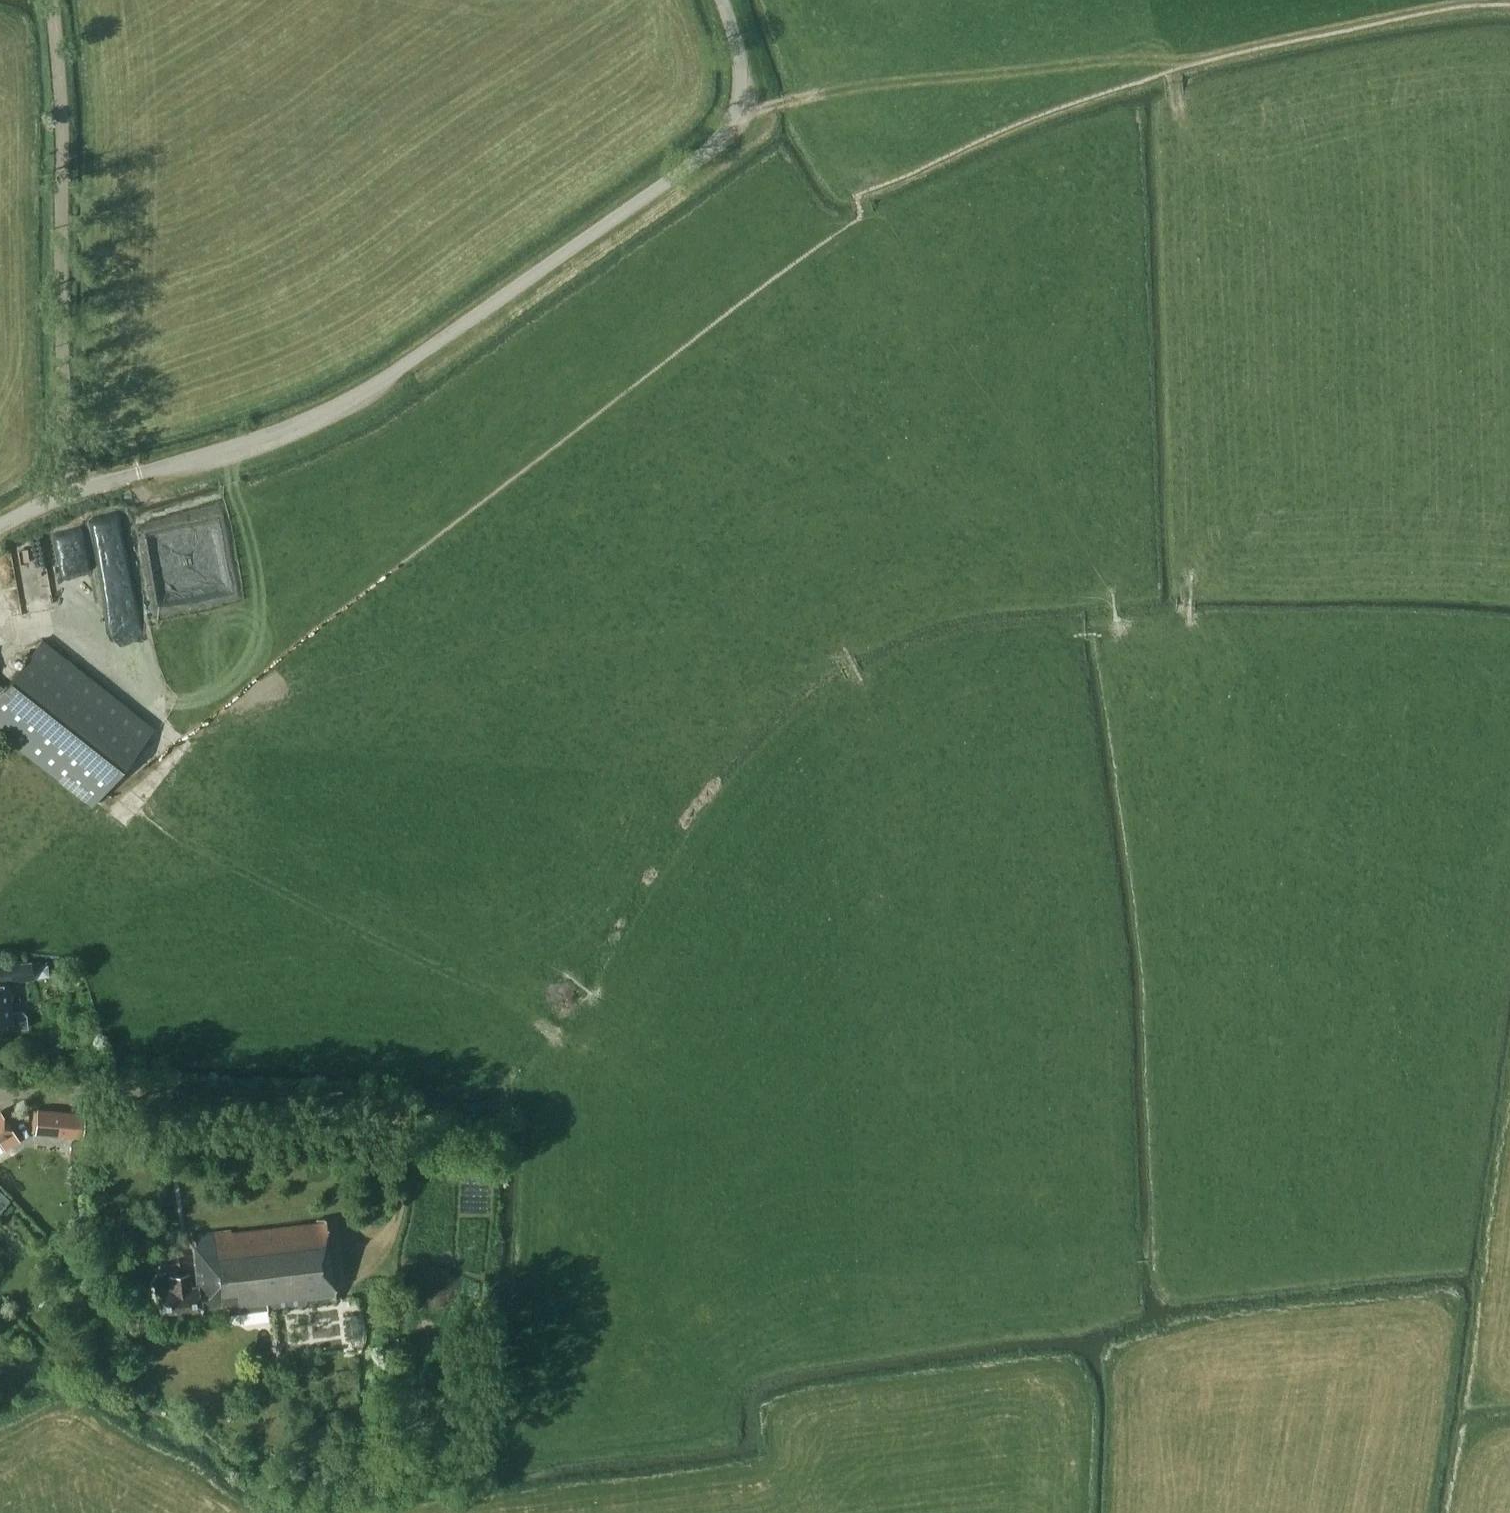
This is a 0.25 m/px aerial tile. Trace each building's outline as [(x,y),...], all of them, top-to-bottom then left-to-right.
[(0,684),(0,728),(94,802),(154,727),(42,639),(4,687),(0,684)] [(26,1014),(22,1011),(11,1012),(8,980),(33,977),(31,961),(0,964),(0,1023),(11,1022),(11,1025),(15,1028),(27,1027),(26,1014)] [(44,1133),(91,1143),(96,1119),(49,1109),(44,1133)] [(0,1110),(0,1142),(0,1143),(15,1133),(0,1110)] [(79,1146),(77,1157),(88,1159),(90,1149),(79,1146)] [(10,1198),(0,1189),(0,1209),(10,1198)] [(336,1299),(326,1218),(191,1234),(197,1284),(189,1285),(187,1272),(168,1274),(170,1287),(157,1289),(160,1315),(227,1306),(228,1313),(336,1299)] [(179,1266),(177,1252),(155,1255),(157,1269),(179,1266)]
